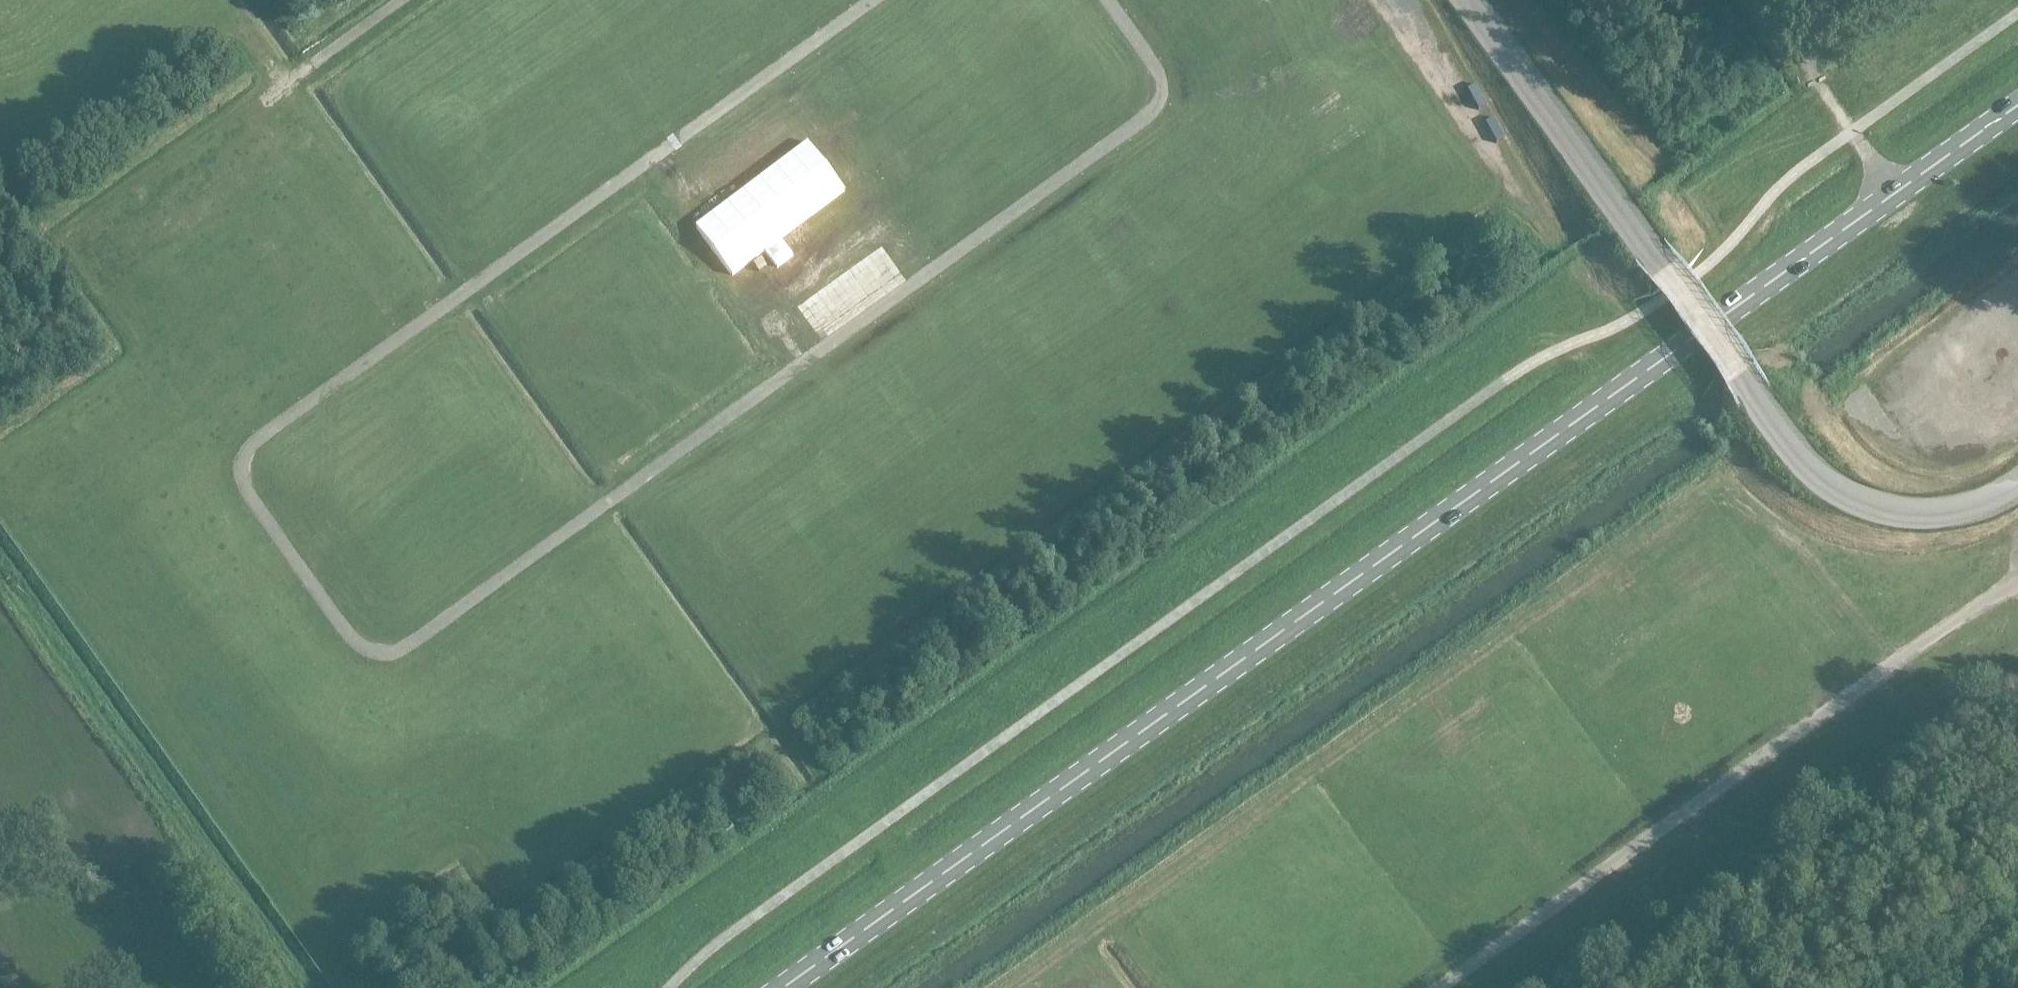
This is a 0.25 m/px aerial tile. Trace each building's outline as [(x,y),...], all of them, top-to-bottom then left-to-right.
[(379,55),(374,41),(360,46),(365,60),(379,55)] [(775,271),(790,265),(780,240),(765,246),(775,271)]
